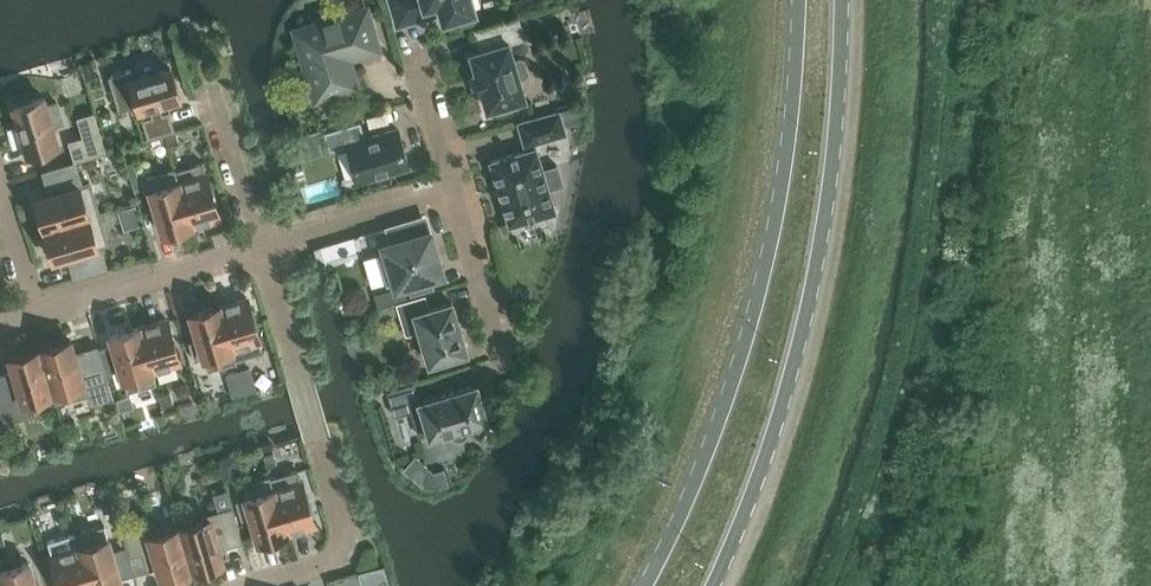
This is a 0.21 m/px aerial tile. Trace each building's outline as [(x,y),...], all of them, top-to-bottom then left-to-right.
[(400,22),(435,11),(435,8),(442,6),(445,18),(450,17),(451,19),(469,14),(468,11),(473,10),(470,0),(393,0),(400,22)] [(327,21),(298,29),(308,63),(305,68),(308,77),(313,80),(317,96),(356,85),(349,62),(345,60),(349,52),(353,55),(377,47),(366,9),(345,15),(340,13),(330,15),(327,21)] [(474,71),(479,90),(482,89),(488,108),(497,105),(499,111),(518,105),(517,100),(527,97),(521,77),(525,76),(529,72),(525,58),(520,57),(515,59),(510,41),(525,37),(519,16),(475,29),(481,48),(471,51),(476,70),(474,71)] [(170,111),(163,113),(160,102),(180,97),(171,66),(134,77),(131,69),(111,74),(109,75),(120,110),(121,109),(139,104),(141,108),(150,105),(153,116),(143,119),(149,137),(175,129),(170,111)] [(21,127),(11,130),(15,144),(25,141),(28,152),(59,143),(53,124),(63,121),(57,101),(47,104),(45,96),(14,105),(21,127)] [(536,146),(535,142),(567,132),(565,125),(579,121),(582,102),(519,121),(526,144),(527,144),(528,149),(491,160),(510,224),(556,210),(549,188),(564,183),(558,164),(544,169),(537,146),(536,146)] [(348,144),(359,180),(410,165),(399,128),(365,138),(361,121),(326,132),(331,149),(348,144)] [(180,141),(177,131),(166,134),(168,144),(180,141)] [(95,153),(107,150),(104,139),(92,142),(95,153)] [(128,161),(135,185),(140,183),(137,174),(142,167),(139,158),(128,161)] [(51,193),(37,197),(46,228),(99,212),(90,181),(83,183),(76,160),(43,170),(48,186),(51,193)] [(176,169),(176,167),(175,167),(192,224),(220,216),(204,161),(176,169)] [(175,167),(147,176),(164,232),(192,224),(175,167)] [(101,245),(108,242),(99,212),(46,228),(55,259),(69,255),(71,262),(75,278),(108,268),(101,245)] [(383,243),(386,251),(381,253),(389,280),(394,279),(396,287),(409,283),(412,292),(434,285),(431,276),(444,273),(427,214),(387,225),(391,241),(383,243)] [(453,301),(430,308),(426,294),(374,309),(378,320),(401,313),(407,333),(420,329),(430,361),(467,350),(453,301)] [(264,351),(248,296),(220,305),(236,362),(237,361),(237,359),(264,351)] [(195,359),(204,356),(208,370),(236,362),(220,305),(191,313),(199,338),(190,340),(195,359)] [(180,361),(168,318),(139,326),(152,369),(153,369),(180,361)] [(114,345),(100,349),(107,372),(121,368),(128,391),(157,382),(153,369),(152,369),(139,326),(111,334),(114,345)] [(87,393),(85,385),(109,378),(107,372),(100,349),(99,345),(76,352),(72,339),(41,348),(57,402),(87,393)] [(24,400),(53,392),(56,402),(57,402),(41,348),(10,357),(14,371),(3,374),(13,407),(25,403),(24,400)] [(253,379),(250,368),(239,371),(242,382),(253,379)] [(239,371),(228,374),(231,385),(242,382),(239,371)] [(467,424),(486,419),(488,418),(488,416),(487,416),(478,385),(479,385),(478,383),(420,400),(415,382),(388,390),(396,415),(413,410),(420,435),(429,432),(429,433),(430,436),(432,435),(451,429),(452,433),(456,437),(460,437),(464,436),(467,433),(468,428),(467,424)] [(174,402),(171,392),(160,395),(163,405),(174,402)] [(11,450),(23,446),(21,438),(9,441),(11,450)] [(268,466),(278,462),(274,452),(264,455),(268,466)] [(225,467),(243,462),(240,453),(222,458),(225,467)] [(434,471),(422,484),(427,486),(437,485),(438,485),(449,484),(448,481),(445,468),(434,471)] [(287,532),(315,523),(299,469),(272,477),(271,477),(287,532)] [(271,477),(272,477),(271,475),(242,483),(246,497),(237,499),(242,518),(251,515),(259,540),(287,532),(271,477)] [(128,504),(125,496),(113,499),(116,508),(128,504)] [(224,560),(220,547),(243,540),(234,507),(208,515),(209,518),(181,526),(193,569),(224,560)] [(70,513),(60,516),(63,526),(74,523),(70,513)] [(193,569),(181,526),(152,534),(149,523),(123,531),(130,556),(134,571),(135,572),(158,565),(162,579),(193,569)] [(105,524),(75,533),(79,546),(81,546),(93,585),(103,585),(122,581),(120,575),(116,560),(105,524)] [(53,554),(62,585),(93,585),(81,546),(79,546),(53,554)] [(130,556),(116,560),(120,575),(134,571),(130,556)] [(30,561),(2,569),(1,569),(6,585),(37,585),(30,561)] [(363,582),(375,579),(372,567),(360,571),(363,582)]
